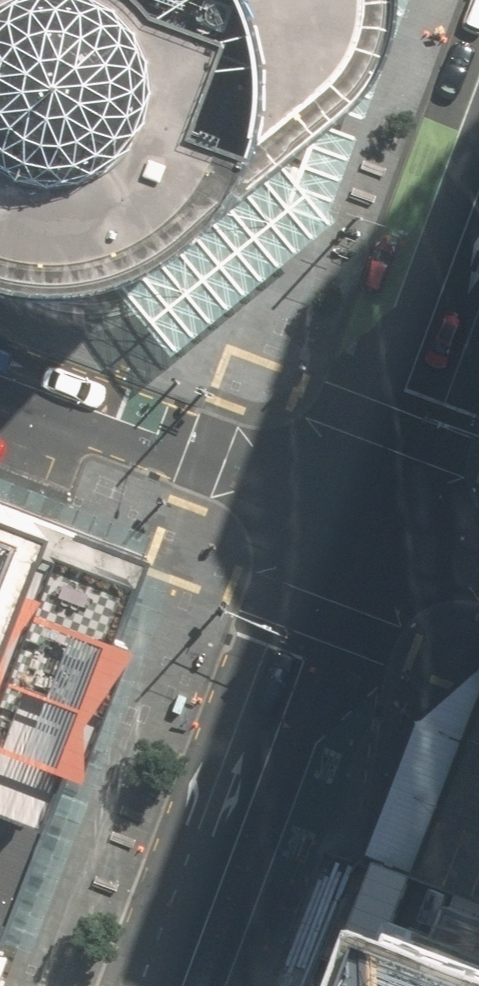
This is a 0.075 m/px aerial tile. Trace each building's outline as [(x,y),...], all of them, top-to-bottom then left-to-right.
[(25,277),(59,272),(76,267),(99,261),(118,253),(144,232),(301,101),(330,59),(339,11),(337,0),(0,0),(0,275),(25,277)] [(339,11),(330,59),(301,101),(144,232),(118,253),(99,261),(167,356),(324,226),(406,0),(337,0),(339,11)] [(65,751),(79,728),(143,555),(0,503),(0,726),(65,751)] [(65,751),(0,726),(0,921),(65,751)] [(433,882),(478,900),(478,764),(433,882)] [(415,909),(385,985),(478,985),(478,934),(415,909)]
